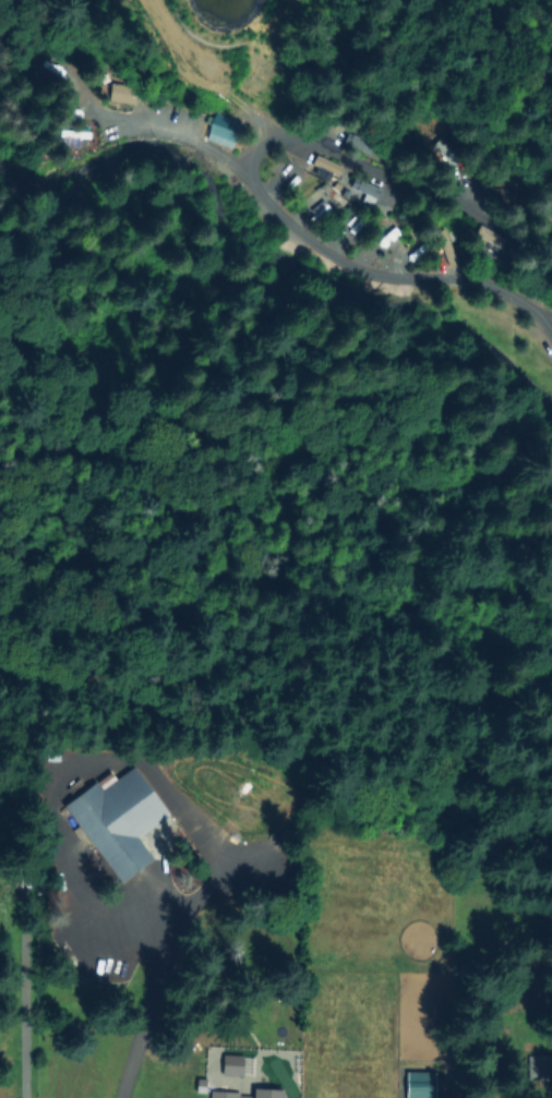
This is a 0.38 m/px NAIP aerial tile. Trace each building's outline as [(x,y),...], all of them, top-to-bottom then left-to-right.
[(205,140),(230,150),(238,129),(214,119),(205,140)] [(87,142),(87,133),(69,133),(69,142),(87,142)] [(284,195),(300,183),(290,170),(274,182),(284,195)] [(119,887),(152,865),(100,783),(66,805),(119,887)] [(528,1057),(551,1055),(551,1078),(530,1079),(528,1057)] [(401,1073),(401,1097),(430,1097),(430,1073),(401,1073)]
